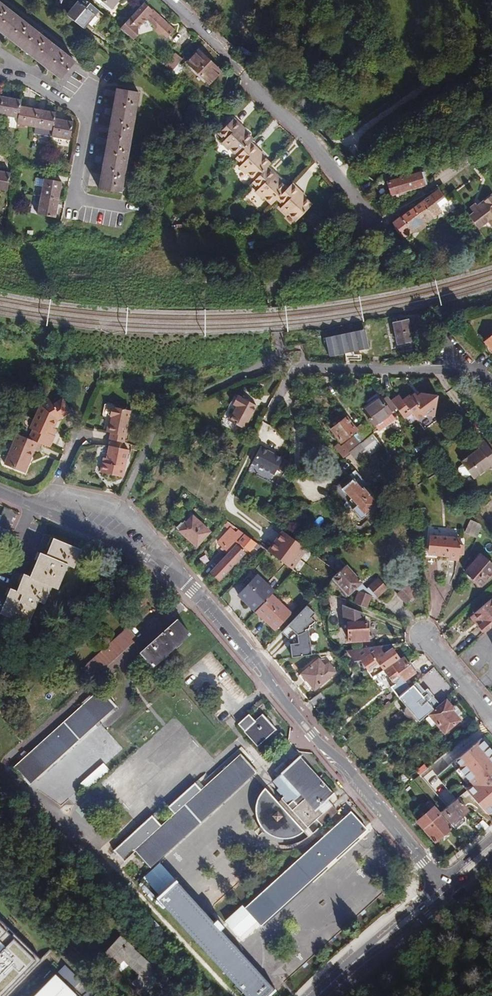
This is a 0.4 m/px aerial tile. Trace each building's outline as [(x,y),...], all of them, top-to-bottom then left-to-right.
[(82,28),(97,9),(86,0),(79,0),(67,15),(82,28)] [(111,9),(119,0),(100,0),(102,1),(111,9)] [(144,2),(120,28),(134,40),(138,35),(138,30),(147,20),(154,26),(154,30),(158,35),(163,35),(167,38),(175,29),(160,16),(155,16),(152,13),(152,10),(144,2)] [(75,62),(0,3),(0,31),(61,79),(75,62)] [(187,62),(209,84),(221,72),(199,50),(187,62)] [(164,65),(172,72),(179,62),(182,59),(174,52),(164,65)] [(179,62),(172,72),(178,77),(185,68),(179,62)] [(117,88),(99,189),(120,193),(138,92),(117,88)] [(53,130),(52,135),(52,136),(69,139),(72,122),(62,120),(62,122),(54,121),(55,119),(56,112),(46,111),(45,113),(38,112),(38,109),(28,108),(27,110),(20,109),(20,106),(21,101),(11,99),(11,101),(3,100),(4,97),(0,97),(0,115),(3,115),(3,117),(8,118),(6,126),(16,128),(17,124),(35,127),(53,130)] [(192,104),(187,110),(196,117),(201,112),(192,104)] [(239,155),(250,143),(252,141),(238,127),(240,124),(234,117),(219,133),(225,139),(222,141),(229,148),(231,147),(239,155)] [(239,155),(235,158),(241,164),(238,167),(245,174),(247,173),(254,180),(267,167),(270,164),(255,150),(256,150),(250,143),(239,155)] [(254,180),(252,183),(258,188),(255,191),(262,198),(264,196),(272,204),(277,199),(287,188),(273,174),(273,173),(267,167),(254,180)] [(7,191),(10,173),(0,171),(0,189),(7,191)] [(414,173),(418,187),(427,184),(423,171),(414,173)] [(414,173),(387,182),(391,195),(418,187),(414,173)] [(44,179),(37,214),(55,217),(57,207),(54,207),(56,199),(58,200),(61,190),(58,189),(59,182),(44,179)] [(299,190),(292,183),(287,188),(277,199),(283,205),(280,207),(288,214),(289,213),(297,221),(312,205),(298,191),(299,190)] [(431,195),(394,222),(404,238),(412,232),(413,233),(420,232),(426,227),(426,223),(442,212),(437,204),(445,198),(439,189),(431,195)] [(469,217),(478,229),(488,222),(491,227),(491,195),(483,203),(485,205),(479,209),(476,204),(470,209),(474,213),(469,217)] [(412,340),(407,320),(393,323),(397,343),(412,340)] [(328,356),(344,353),(352,351),(368,348),(364,329),(324,338),(328,356)] [(483,342),(491,352),(491,335),(483,342)] [(345,357),(345,360),(360,360),(360,354),(353,354),(352,351),(344,353),(345,357)] [(391,400),(386,393),(362,410),(374,426),(375,426),(378,431),(395,419),(391,414),(397,409),(391,400)] [(438,395),(422,393),(417,396),(415,393),(411,396),(409,394),(403,399),(399,395),(391,400),(397,409),(404,418),(411,412),(417,420),(424,415),(434,416),(438,395)] [(245,429),(244,429),(257,406),(237,395),(232,405),(235,407),(236,407),(229,421),(245,429)] [(53,405),(50,400),(41,405),(30,429),(33,430),(29,439),(41,444),(49,448),(54,437),(51,435),(55,428),(58,420),(71,412),(63,399),(53,405)] [(131,411),(110,406),(108,416),(111,417),(110,423),(107,423),(105,433),(109,434),(108,439),(124,443),(131,411)] [(355,428),(346,417),(330,429),(341,443),(355,431),(363,440),(372,433),(363,422),(355,428)] [(381,446),(372,433),(360,443),(369,455),(381,446)] [(29,439),(17,434),(4,465),(25,473),(34,450),(38,452),(41,444),(29,439)] [(359,444),(353,437),(341,448),(338,445),(334,448),(342,457),(348,452),(359,444)] [(470,474),(473,478),(491,465),(491,466),(491,451),(483,439),(476,445),(477,446),(471,451),(472,453),(466,457),(461,461),(462,464),(470,474)] [(369,455),(360,443),(359,444),(348,452),(358,464),(369,455)] [(105,463),(102,462),(100,473),(110,475),(121,477),(123,477),(129,450),(108,446),(105,463)] [(280,459),(258,448),(250,464),(273,475),(280,459)] [(462,464),(458,467),(457,470),(462,477),(465,477),(470,474),(462,464)] [(371,489),(356,473),(338,488),(338,493),(346,502),(343,505),(349,511),(351,509),(361,519),(378,504),(375,501),(371,496),(374,494),(371,492),(370,490),(371,489)] [(196,546),(209,532),(192,516),(179,531),(196,546)] [(482,525),(469,520),(464,533),(476,538),(482,525)] [(223,557),(219,553),(212,560),(216,564),(210,571),(218,581),(247,550),(249,552),(256,543),(237,530),(235,532),(231,528),(217,542),(228,552),(223,557)] [(305,549),(282,532),(267,552),(290,569),(305,549)] [(81,550),(54,538),(53,538),(44,534),(38,548),(47,552),(46,555),(40,552),(30,576),(24,573),(17,591),(10,588),(0,614),(28,625),(35,609),(38,601),(44,604),(51,587),(58,589),(67,565),(73,568),(81,550)] [(459,538),(437,536),(436,540),(429,539),(427,554),(448,556),(448,559),(458,560),(458,554),(463,554),(464,545),(459,544),(459,538)] [(480,553),(478,555),(491,567),(491,563),(480,553)] [(478,555),(464,571),(480,586),(491,571),(491,567),(478,555)] [(366,588),(345,565),(338,572),(332,578),(347,595),(354,589),(357,591),(352,603),(366,608),(371,595),(376,597),(377,598),(387,588),(377,577),(366,588)] [(274,592),(257,576),(254,580),(270,595),(271,594),(274,592)] [(254,580),(253,578),(236,595),(254,612),(270,595),(254,580)] [(347,595),(332,578),(331,579),(330,581),(345,597),(347,595)] [(416,593),(407,584),(396,595),(405,604),(416,593)] [(291,613),(271,594),(270,595),(254,612),(275,631),(291,613)] [(484,633),(485,631),(491,626),(491,600),(491,599),(473,614),(481,623),(478,626),(484,633)] [(306,606),(281,633),(290,641),(292,657),(319,653),(317,644),(310,645),(308,629),(314,622),(311,618),(315,613),(306,606)] [(363,614),(343,607),(344,622),(347,622),(348,641),(368,640),(367,621),(363,622),(363,614)] [(481,623),(473,614),(470,617),(478,626),(481,623)] [(189,634),(176,619),(139,652),(153,667),(189,634)] [(127,627),(81,668),(89,677),(135,636),(127,627)] [(381,651),(369,653),(359,660),(367,671),(371,678),(382,670),(381,669),(398,657),(392,648),(383,654),(381,651)] [(414,672),(402,656),(382,670),(392,685),(390,686),(397,697),(407,689),(409,687),(404,680),(414,672)] [(324,666),(318,659),(301,674),(314,689),(335,672),(328,663),(324,666)] [(314,689),(301,674),(299,675),(312,691),(314,689)] [(398,697),(406,706),(404,710),(405,715),(410,717),(414,715),(419,721),(439,703),(432,696),(430,698),(424,691),(416,681),(398,697)] [(427,688),(424,691),(430,698),(432,696),(433,695),(427,688)] [(116,705),(100,689),(13,768),(28,784),(116,705)] [(428,715),(444,733),(460,719),(451,710),(453,708),(446,700),(428,715)] [(254,721),(248,714),(237,724),(256,745),(274,729),(261,714),(254,721)] [(481,722),(444,754),(466,781),(472,781),(491,805),(491,735),(481,722)] [(380,762),(386,757),(382,753),(377,757),(380,762)] [(256,771),(241,754),(201,790),(194,782),(167,807),(174,814),(161,825),(152,815),(112,850),(124,862),(135,851),(149,867),(256,771)] [(280,772),(281,773),(278,777),(277,776),(272,781),(278,788),(276,790),(282,797),(281,799),(278,801),(264,788),(263,788),(262,790),(260,793),(258,797),(256,801),(255,805),(254,810),(255,813),(256,817),(257,821),(259,825),(261,828),(265,831),(269,834),(274,836),(280,838),(286,838),(290,837),(296,836),(300,833),(303,830),(307,827),(312,833),(321,825),(330,818),(337,811),(332,805),(327,799),(333,794),(298,756),(280,772)] [(86,788),(110,769),(104,763),(81,782),(86,788)] [(468,811),(458,798),(441,813),(455,830),(465,821),(465,818),(463,815),(468,811)] [(3,822),(11,814),(0,803),(0,819),(3,822)] [(441,813),(435,806),(417,821),(434,842),(451,828),(440,814),(441,813)] [(366,828),(351,812),(244,908),(259,924),(366,828)] [(157,896),(174,881),(159,864),(142,879),(157,896)] [(44,885),(37,878),(30,887),(40,898),(48,889),(44,885)] [(174,881),(157,896),(205,950),(247,995),(267,995),(273,990),(228,941),(174,881)] [(40,898),(30,887),(23,893),(34,904),(40,898)] [(259,924),(244,908),(228,923),(242,939),(259,924)] [(42,958),(0,918),(0,995),(7,995),(42,958)] [(120,937),(104,955),(116,966),(123,958),(141,973),(146,978),(137,988),(145,994),(156,981),(162,986),(172,974),(166,969),(167,968),(155,958),(149,965),(131,949),(132,948),(120,937)] [(146,978),(141,973),(132,983),(137,988),(146,978)] [(55,974),(33,995),(76,995),(55,974)]
